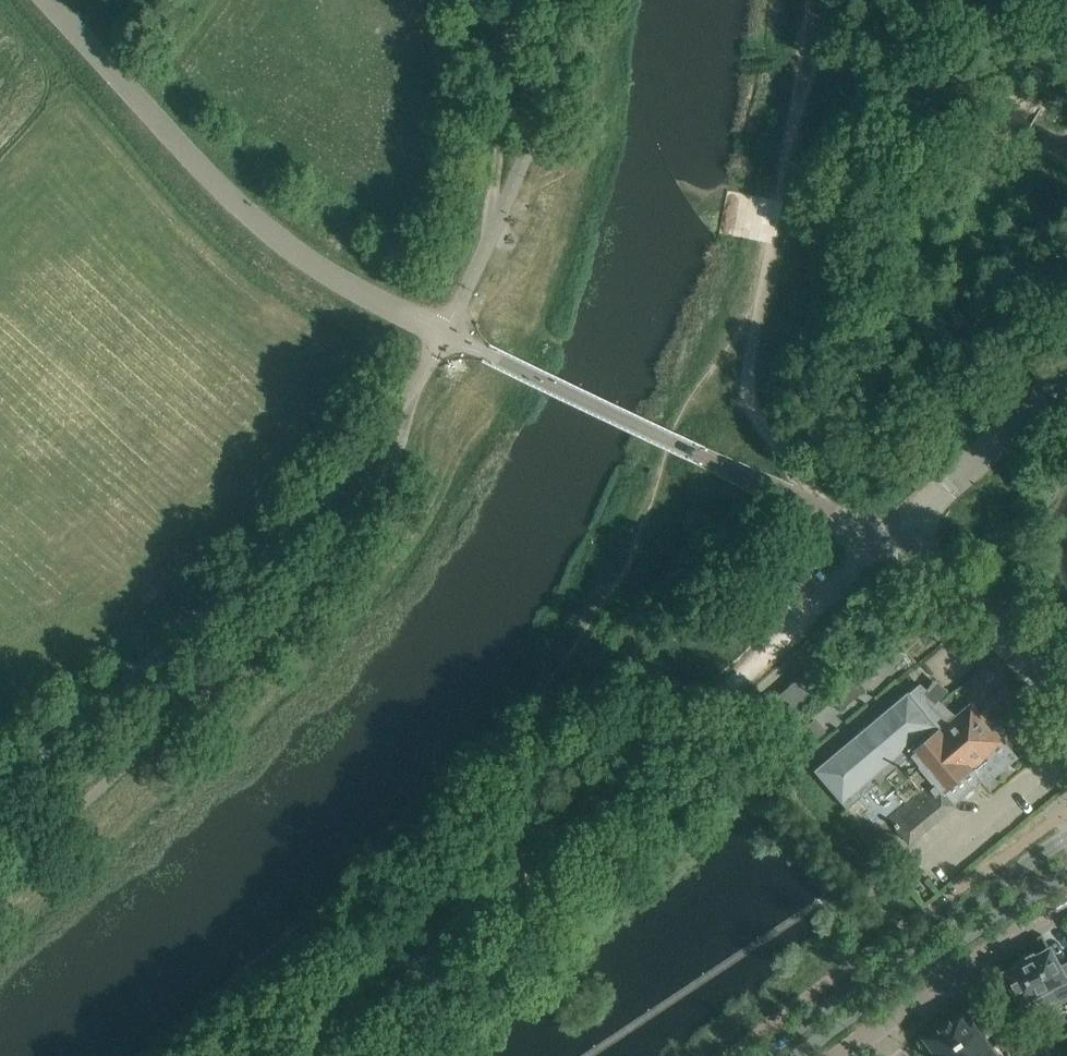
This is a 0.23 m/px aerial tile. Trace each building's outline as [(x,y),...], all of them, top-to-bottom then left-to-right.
[(802,675),(772,702),(789,722),(820,695),(802,675)] [(908,692),(814,771),(828,788),(880,847),(899,831),(909,842),(954,805),(953,804),(972,789),(981,781),(985,786),(1001,772),(1018,758),(972,702),(955,716),(941,703),(937,699),(933,704),(926,698),(917,690),(911,695),(910,694),(908,692)] [(815,721),(798,736),(809,749),(826,735),(815,721)] [(1065,964),(1066,965),(1060,968),(1050,948),(1034,958),(1033,956),(1018,963),(1020,965),(1003,974),(1020,1005),(1036,996),(1065,980),(1066,984),(1066,963),(1065,964)] [(994,1002),(987,1008),(995,1017),(1002,1012),(994,1002)] [(927,1039),(939,1055),(943,1055),(980,1029),(966,1010),(927,1039)] [(1002,1012),(995,1017),(1004,1027),(1011,1022),(1002,1012)] [(1017,1028),(1010,1034),(1019,1044),(1025,1038),(1017,1028)] [(943,1055),(981,1055),(993,1046),(980,1029),(943,1055)] [(981,1055),(1001,1055),(993,1046),(981,1055)]
